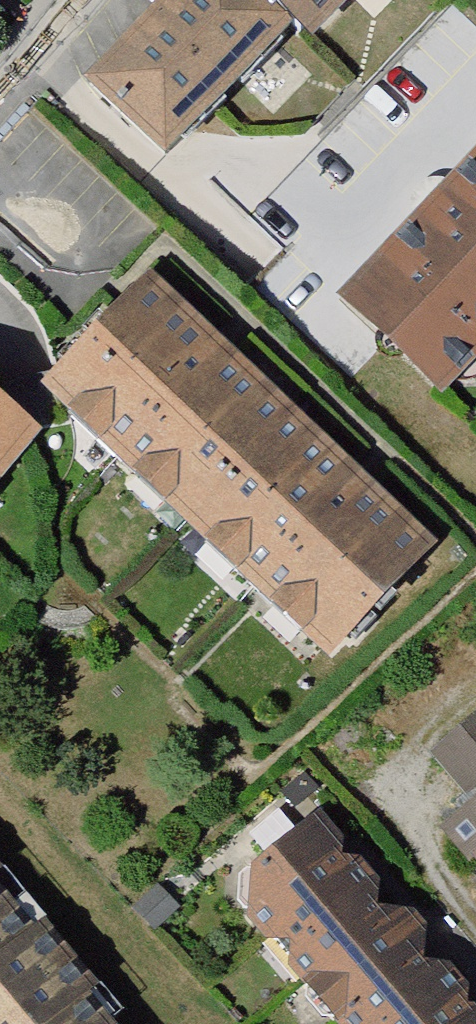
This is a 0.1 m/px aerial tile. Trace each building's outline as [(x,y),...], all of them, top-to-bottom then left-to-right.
[(83,80),(161,157),(292,24),(267,0),(163,0),(83,80)] [(292,24),(311,42),(352,0),(267,0),(292,24)] [(337,289),(452,396),(475,370),(475,145),(337,289)] [(156,270),(45,386),(196,529),(306,413),(156,270)] [(44,425),(0,389),(0,477),(44,425)] [(306,413),(196,529),(326,656),(438,547),(306,413)] [(442,825),(475,865),(475,710),(430,749),(473,799),(442,825)] [(309,808),(219,888),(341,1023),(475,1023),(475,995),(309,808)] [(113,1023),(124,1014),(0,870),(0,1023),(113,1023)]
